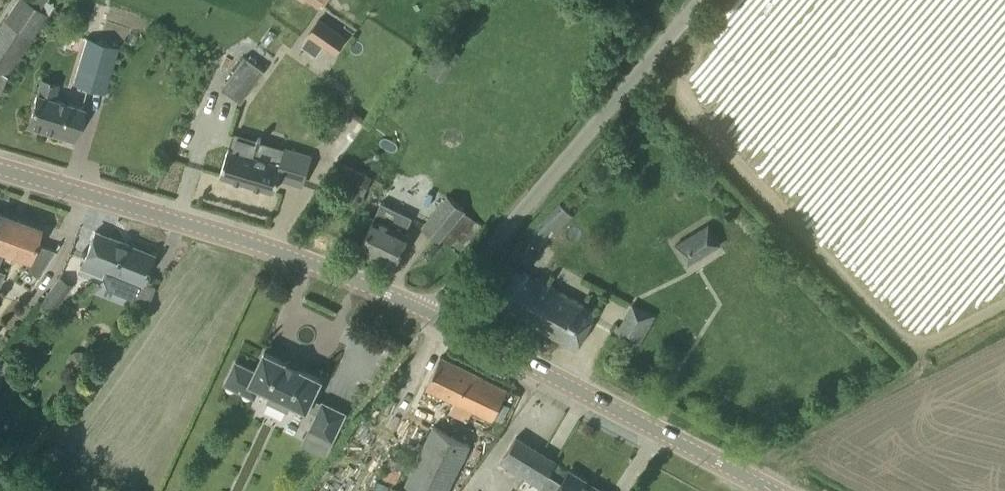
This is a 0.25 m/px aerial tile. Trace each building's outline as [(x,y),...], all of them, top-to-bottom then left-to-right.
[(47,14),(27,0),(16,0),(0,25),(0,72),(7,78),(47,14)] [(326,48),(335,54),(347,37),(318,17),(307,35),(326,48)] [(73,83),(105,93),(119,46),(86,37),(73,83)] [(245,56),(222,88),(241,102),(264,70),(245,56)] [(28,120),(27,126),(54,134),(74,140),(79,121),(84,107),(52,98),(55,87),(56,83),(41,78),(39,83),(34,101),(28,120)] [(226,155),(220,174),(247,182),(254,156),(253,156),(257,144),(258,145),(260,140),(260,138),(257,137),(256,140),(234,134),(230,149),(228,148),(226,155)] [(254,156),(247,182),(273,190),(277,176),(301,183),(310,155),(285,148),(280,164),(254,156)] [(337,161),(329,179),(363,195),(371,177),(337,161)] [(464,208),(449,196),(448,195),(422,227),(438,240),(464,208)] [(360,246),(395,263),(410,233),(404,231),(411,217),(381,202),(374,216),(360,246)] [(4,251),(26,259),(24,267),(38,277),(56,250),(34,242),(39,227),(0,213),(0,261),(4,251)] [(708,224),(675,244),(687,264),(720,243),(708,224)] [(106,270),(137,283),(131,298),(146,304),(150,297),(155,287),(142,282),(145,273),(153,254),(95,231),(88,250),(80,269),(103,278),(106,270)] [(576,347),(586,330),(596,312),(523,271),(506,262),(486,298),(576,347)] [(41,304),(51,312),(70,285),(59,277),(41,304)] [(643,344),(655,314),(630,303),(618,333),(643,344)] [(225,382),(254,395),(259,385),(272,391),(270,396),(271,401),(284,407),(289,405),(291,400),(307,408),(321,378),(299,368),(299,366),(286,360),(286,361),(264,351),(255,370),(235,361),(225,382)] [(441,355),(426,386),(438,392),(454,400),(449,411),(467,420),(472,409),(492,418),(507,387),(441,355)] [(344,412),(322,402),(303,441),(326,452),(344,412)] [(420,490),(447,490),(470,443),(433,425),(405,484),(420,490)] [(500,462),(525,477),(525,478),(541,452),(516,436),(500,462)] [(525,477),(518,487),(525,490),(537,490),(540,487),(556,461),(541,452),(525,478),(525,477)] [(555,490),(604,490),(569,469),(559,486),(555,490)]
